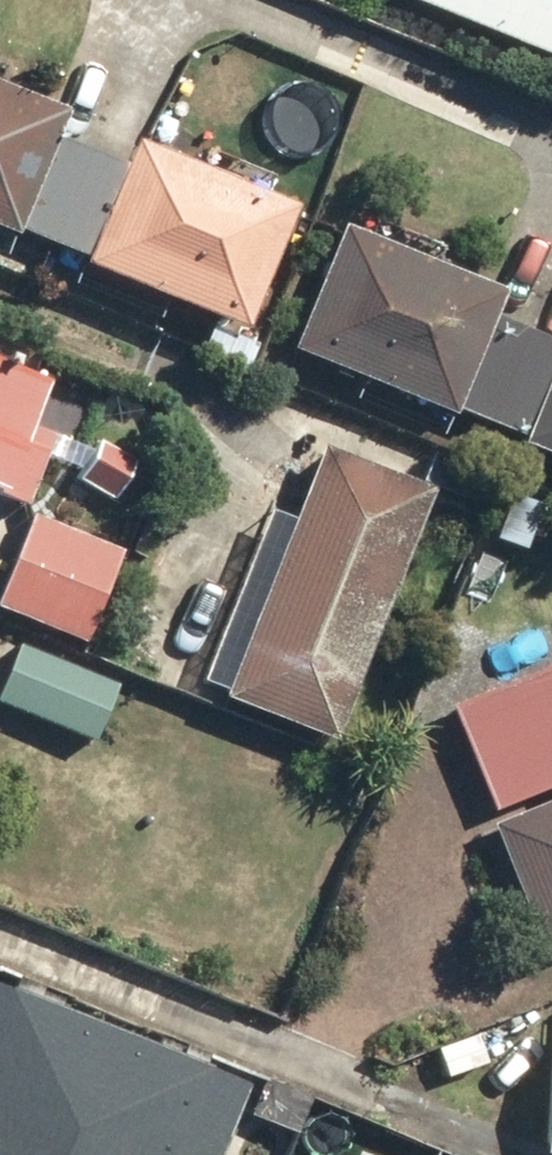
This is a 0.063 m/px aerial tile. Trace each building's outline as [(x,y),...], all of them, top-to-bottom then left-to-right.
[(408,2),(400,20),(551,87),(551,0),(404,0),(408,2)] [(60,236),(95,144),(67,133),(77,108),(0,77),(0,222),(27,233),(30,224),(60,236)] [(135,161),(95,144),(60,236),(103,253),(99,262),(257,326),(309,198),(147,132),(135,161)] [(464,403),(499,419),(537,332),(500,316),(511,290),(355,223),(303,343),(461,411),(464,403)] [(537,332),(499,419),(534,434),(532,439),(551,448),(551,338),(537,332)] [(34,495),(62,427),(44,419),(60,380),(0,355),(0,481),(34,495)] [(308,515),(286,507),(213,687),(346,741),(448,487),(337,443),(308,515)] [(521,484),(499,542),(538,556),(551,519),(551,495),(521,484)] [(137,544),(35,509),(2,605),(105,640),(137,544)] [(126,684),(29,642),(3,703),(100,745),(126,684)] [(457,700),(501,805),(551,784),(551,661),(457,700)] [(497,819),(551,954),(551,797),(497,819)] [(237,1117),(0,1028),(0,1154),(223,1154),(237,1117)]
